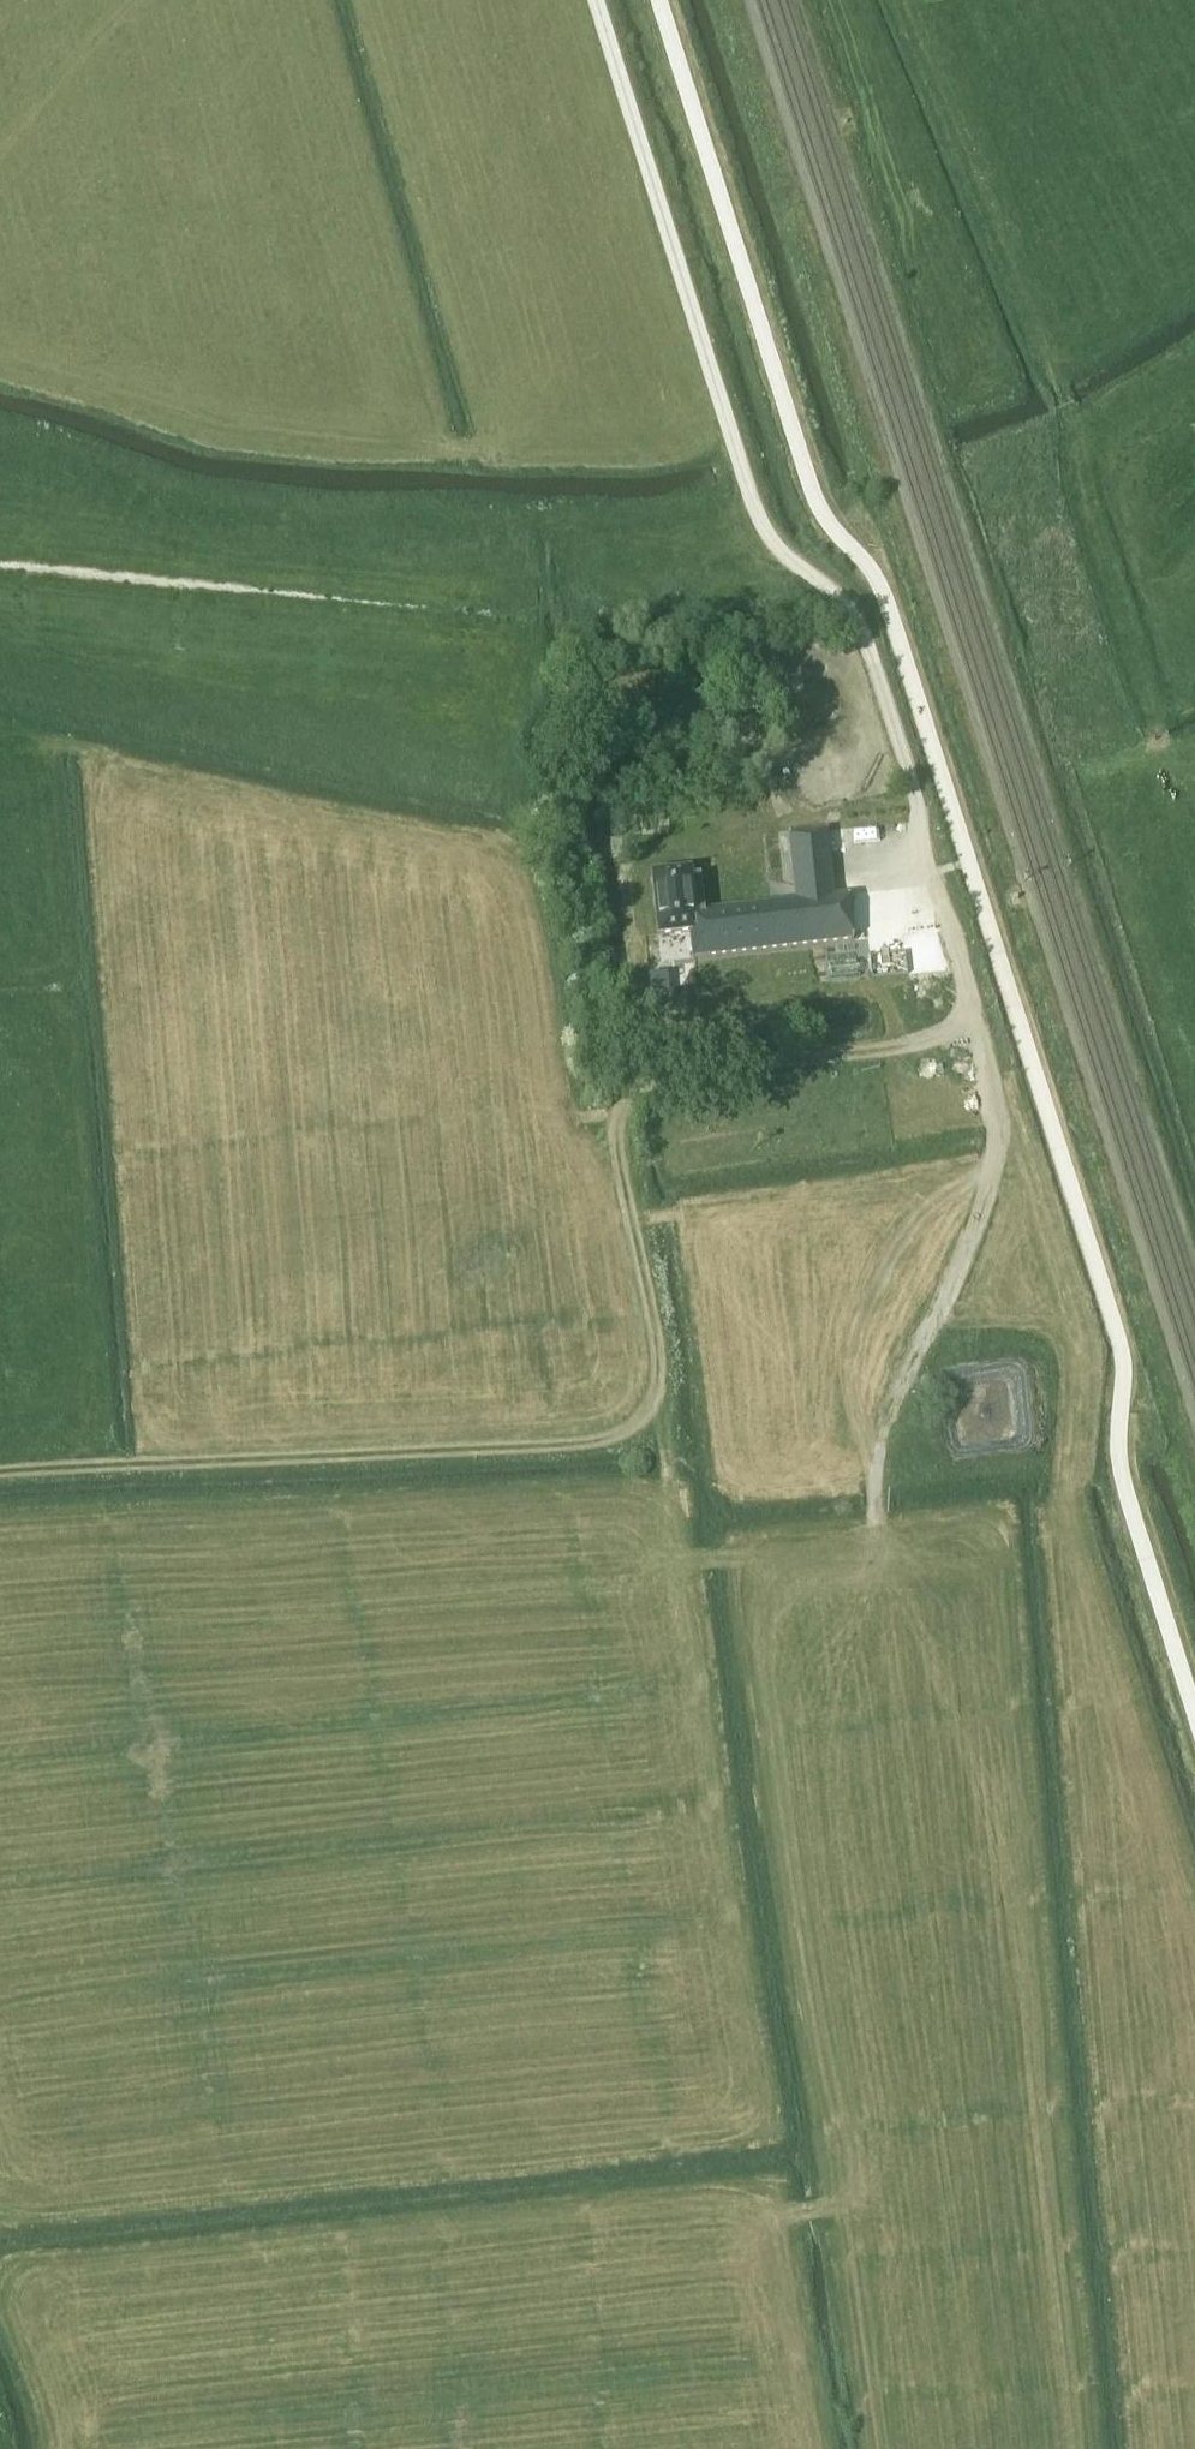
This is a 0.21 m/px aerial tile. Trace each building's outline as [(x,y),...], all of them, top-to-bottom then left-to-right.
[(686,873),(653,876),(659,935),(689,932),(692,958),(853,942),(848,895),(834,897),(832,871),(827,830),(794,833),(788,834),(794,901),(702,911),(698,876),(693,876),(692,873),(689,873),(686,873)]
